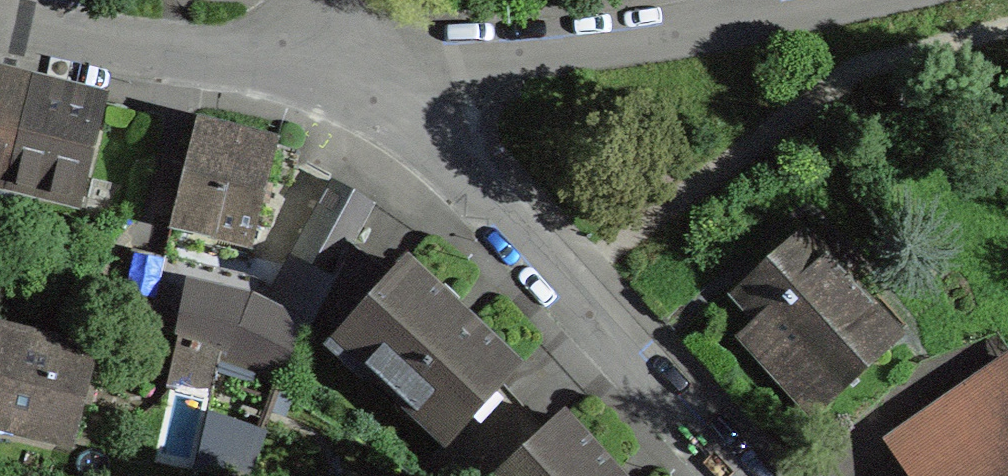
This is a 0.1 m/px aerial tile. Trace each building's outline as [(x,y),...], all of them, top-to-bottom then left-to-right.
[(104,104),(104,101),(26,82),(0,75),(0,182),(1,182),(0,186),(0,193),(9,195),(11,185),(79,202),(104,104)] [(198,125),(173,223),(251,243),(276,144),(222,131),(198,125)] [(182,337),(218,354),(278,381),(278,380),(371,203),(335,182),(334,184),(269,306),(251,297),(186,282),(185,286),(159,280),(150,317),(148,324),(182,337)] [(774,334),(802,364),(784,380),(816,414),(900,339),(802,231),(736,292),(774,334)] [(406,264),(406,263),(329,346),(362,376),(369,369),(448,442),(517,367),(516,366),(461,315),(406,264)] [(74,436),(93,356),(12,336),(0,333),(0,418),(74,436)] [(218,354),(182,337),(172,386),(172,389),(208,396),(218,354)] [(909,439),(911,442),(926,464),(934,475),(1007,475),(1007,371),(909,439)] [(563,417),(498,475),(616,475),(563,418),(563,417)] [(906,475),(910,475),(926,464),(911,442),(893,459),(906,475)]
